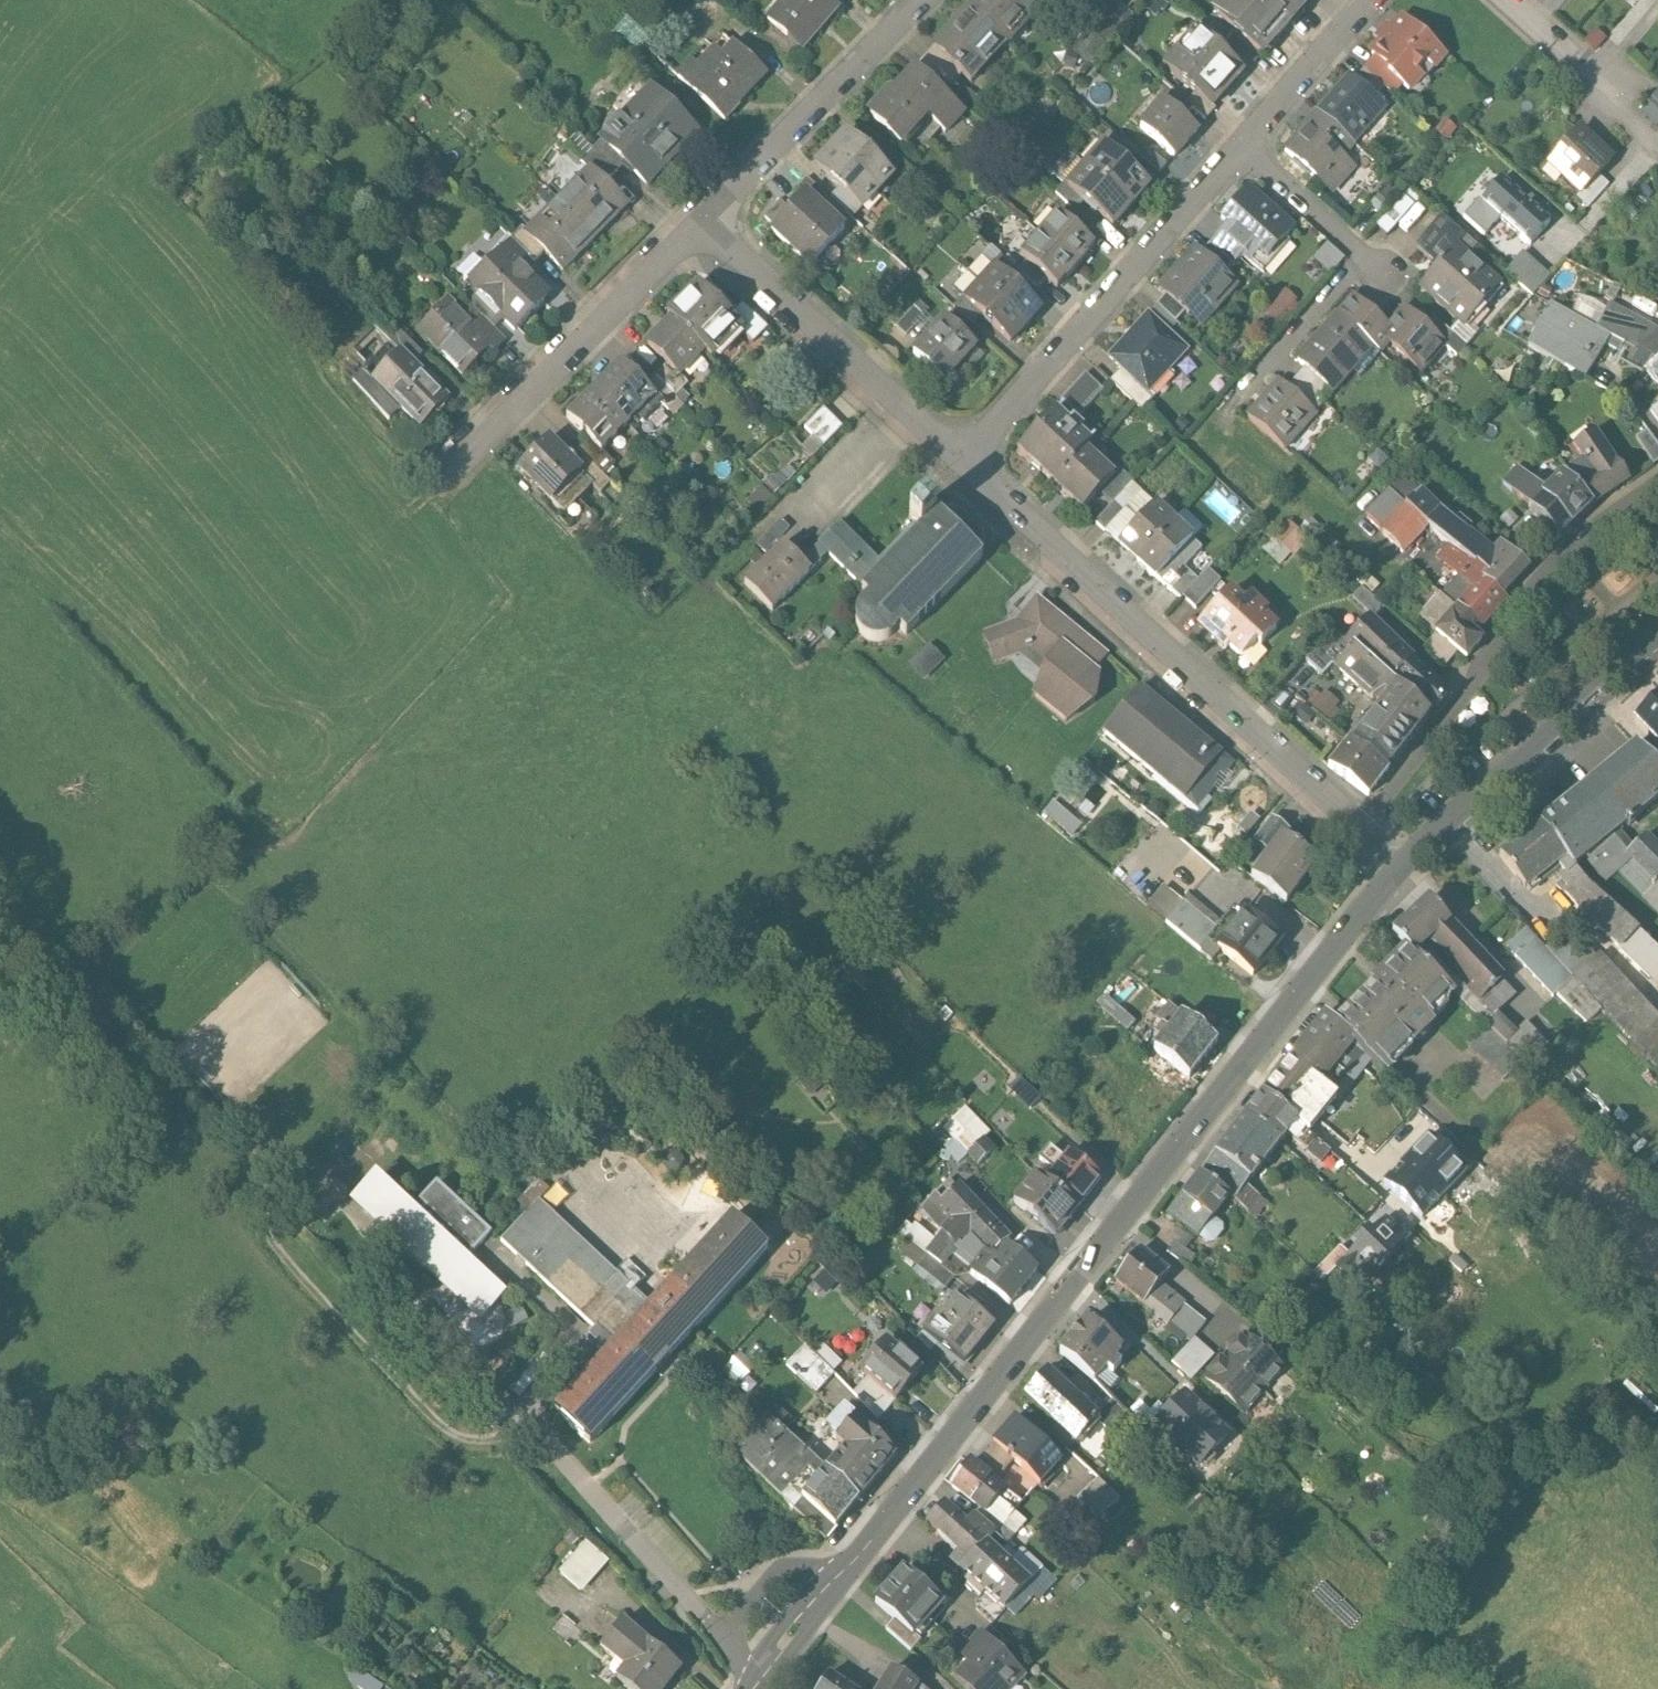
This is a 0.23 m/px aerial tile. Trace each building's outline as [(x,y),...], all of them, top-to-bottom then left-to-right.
[(768,20),(802,49),(838,8),(830,0),(786,0),(768,20)] [(1035,0),(979,0),(969,11),(999,39),(1003,42),(1039,3),(1035,0)] [(1089,31),(1110,47),(1135,16),(1114,0),(1113,0),(1089,31)] [(1214,14),(1234,32),(1260,55),(1302,8),(1294,0),(1227,0),(1214,14)] [(969,11),(938,45),(937,46),(957,65),(955,67),(962,74),(963,74),(966,76),(999,39),(969,11)] [(633,12),(621,24),(644,45),(656,33),(633,12)] [(1234,32),(1214,14),(1205,25),(1225,42),(1234,32)] [(1444,55),(1404,19),(1393,31),(1389,28),(1378,40),(1382,44),(1372,55),(1375,57),(1390,71),(1388,73),(1403,86),(1409,91),(1430,67),(1432,69),(1444,55)] [(1205,25),(1204,24),(1195,34),(1220,56),(1229,46),(1225,42),(1205,25)] [(1109,49),(1089,31),(1072,50),(1091,68),(1109,49)] [(1220,56),(1195,34),(1193,36),(1197,38),(1181,57),(1178,54),(1165,68),(1195,95),(1211,109),(1212,108),(1241,74),(1220,56)] [(957,65),(937,46),(938,45),(937,45),(923,61),(942,78),(951,86),(962,74),(955,67),(957,65)] [(735,46),(694,91),(725,121),(739,106),(736,103),(764,73),(735,46)] [(1390,71),(1375,57),(1364,70),(1385,87),(1394,96),(1403,86),(1388,73),(1390,71)] [(923,61),(913,71),(916,73),(916,72),(933,87),(942,78),(923,61)] [(1385,87),(1364,70),(1354,81),(1375,99),(1385,87)] [(916,73),(895,95),(892,94),(889,95),(870,115),(889,132),(888,133),(901,146),(919,126),(911,119),(921,108),(946,131),(962,114),(933,87),(916,72),(916,73)] [(1354,81),(1351,78),(1319,114),(1321,116),(1349,141),(1359,129),(1363,132),(1384,107),(1375,99),(1354,81)] [(1640,111),(1657,125),(1657,88),(1640,111)] [(656,97),(633,121),(626,115),(602,141),(625,164),(647,184),(696,133),(651,90),(649,91),(656,97)] [(1186,105),(1173,93),(1164,103),(1184,120),(1192,110),(1186,105)] [(1211,109),(1195,95),(1186,105),(1192,110),(1205,122),(1215,110),(1212,108),(1211,109)] [(1184,120),(1164,103),(1140,129),(1173,159),(1197,132),(1184,120)] [(1349,141),(1321,116),(1300,140),(1298,138),(1285,152),(1323,185),(1329,178),(1338,186),(1354,168),(1342,158),(1354,145),(1349,141)] [(1611,162),(1578,132),(1565,147),(1564,146),(1557,147),(1553,152),(1553,158),(1554,159),(1550,163),(1582,193),(1597,176),(1611,162)] [(1130,151),(1109,133),(1099,145),(1103,148),(1104,147),(1121,162),(1128,153),(1130,151)] [(871,155),(848,134),(832,151),(877,193),(893,175),(871,155)] [(625,164),(602,141),(592,151),(616,174),(625,164)] [(902,166),(879,145),(871,155),(893,175),(902,166)] [(1121,162),(1104,147),(1103,148),(1086,168),(1131,207),(1149,186),(1121,162)] [(1167,166),(1147,149),(1138,159),(1158,176),(1167,166)] [(616,174),(592,151),(580,163),(590,172),(590,171),(605,185),(616,174)] [(877,193),(832,151),(816,168),(839,189),(862,210),(877,193)] [(1131,207),(1086,168),(1069,187),(1068,189),(1085,203),(1113,228),(1131,207)] [(605,185),(590,171),(590,172),(558,203),(595,239),(627,207),(605,185)] [(1582,193),(1577,199),(1588,209),(1608,186),(1597,176),(1582,193)] [(824,193),(808,178),(799,188),(806,194),(815,203),(824,193)] [(1550,222),(1502,179),(1482,202),(1500,218),(1530,245),(1550,222)] [(1085,203),(1068,189),(1069,187),(1065,184),(1055,195),(1072,210),(1076,214),(1085,203)] [(862,210),(839,189),(830,198),(853,219),(862,210)] [(1294,230),(1247,189),(1221,219),(1228,225),(1247,241),(1238,252),(1242,256),(1259,270),(1294,230)] [(1408,189),(1371,224),(1383,236),(1419,201),(1408,189)] [(815,203),(806,194),(791,210),(775,226),(772,230),(811,266),(845,230),(815,203)] [(1482,202),(1479,199),(1463,217),(1484,236),(1500,218),(1482,202)] [(781,201),(766,217),(775,226),(791,210),(781,201)] [(595,239),(558,203),(527,235),(526,236),(545,254),(563,272),(595,239)] [(1076,214),(1072,210),(1063,220),(1083,237),(1092,227),(1076,214)] [(1063,220),(1057,214),(1038,235),(1076,269),(1087,257),(1086,256),(1094,247),(1083,237),(1063,220)] [(1466,237),(1444,218),(1435,228),(1457,248),(1466,237)] [(1247,241),(1228,225),(1210,245),(1233,265),(1234,265),(1242,256),(1238,252),(1247,241)] [(1457,248),(1435,228),(1417,248),(1417,249),(1440,268),(1421,289),(1462,324),(1497,283),(1457,248)] [(545,254),(526,236),(527,235),(522,230),(511,241),(527,256),(535,264),(545,254)] [(1076,269),(1038,235),(1020,257),(1026,262),(1046,280),(1057,289),(1064,280),(1066,281),(1076,269)] [(511,241),(508,238),(498,248),(502,252),(517,266),(527,256),(511,241)] [(1313,257),(1331,272),(1344,257),(1327,242),(1313,257)] [(1233,265),(1210,245),(1201,256),(1223,276),(1233,265)] [(498,248),(482,264),(464,282),(468,286),(502,252),(498,248)] [(543,291),(517,266),(502,252),(468,286),(474,292),(475,292),(503,320),(515,332),(543,303),(543,291)] [(1550,277),(1522,253),(1505,272),(1532,296),(1550,277)] [(1199,254),(1181,276),(1176,271),(1160,289),(1166,295),(1185,311),(1189,315),(1200,302),(1202,304),(1204,303),(1214,311),(1232,290),(1220,279),(1223,276),(1201,256),(1199,254)] [(1017,272),(1001,257),(992,267),(995,269),(1011,284),(1020,275),(1017,272)] [(1046,280),(1026,262),(1017,272),(1020,275),(1037,291),(1046,280)] [(1011,284),(995,269),(980,285),(1025,327),(1040,311),(1011,284)] [(730,317),(697,285),(667,314),(672,319),(704,351),(711,358),(740,330),(741,328),(730,317)] [(1025,327),(980,285),(965,301),(982,316),(1010,343),(1025,327)] [(503,320),(475,292),(474,292),(465,302),(483,320),(493,330),(503,320)] [(1185,311),(1166,295),(1157,306),(1158,307),(1175,323),(1185,311)] [(965,301),(962,298),(954,308),(973,326),(982,316),(965,301)] [(1404,309),(1386,328),(1379,322),(1380,320),(1367,309),(1366,310),(1353,299),(1338,316),(1372,346),(1376,350),(1385,340),(1421,372),(1445,345),(1425,327),(1404,309)] [(767,328),(742,305),(730,317),(741,328),(740,330),(753,343),(767,328)] [(1596,331),(1564,313),(1551,306),(1528,347),(1584,379),(1608,337),(1596,331)] [(452,307),(437,322),(434,319),(420,334),(463,376),(477,362),(474,360),(486,347),(489,345),(478,335),(479,334),(474,329),(452,307)] [(1175,323),(1158,307),(1149,316),(1169,334),(1178,325),(1175,323)] [(1609,307),(1596,331),(1608,337),(1640,353),(1657,338),(1657,334),(1609,307)] [(914,308),(897,327),(906,336),(924,317),(914,308)] [(1148,316),(1110,357),(1127,373),(1127,372),(1146,389),(1166,368),(1168,370),(1186,350),(1169,334),(1149,316),(1148,316)] [(1372,346),(1338,316),(1298,361),(1305,367),(1328,388),(1354,359),(1358,362),(1372,346)] [(1454,335),(1434,317),(1425,327),(1445,345),(1454,335)] [(704,351),(672,319),(647,344),(667,364),(680,376),(704,351)] [(976,346),(946,319),(914,354),(938,376),(952,362),(957,366),(976,346)] [(493,330),(483,320),(474,329),(479,334),(478,335),(489,345),(486,347),(493,354),(506,341),(493,330)] [(423,355),(401,334),(391,343),(402,354),(403,354),(414,365),(423,355)] [(1640,353),(1642,354),(1657,364),(1657,338),(1640,353)] [(414,365),(403,354),(402,354),(375,381),(375,382),(401,408),(402,408),(421,427),(448,399),(414,365)] [(1642,354),(1639,366),(1648,373),(1657,386),(1657,364),(1642,354)] [(645,386),(621,362),(592,390),(627,424),(638,413),(644,419),(660,403),(654,397),(655,396),(645,386)] [(680,376),(667,364),(655,377),(675,397),(688,384),(680,376)] [(1328,388),(1305,367),(1296,378),(1319,398),(1328,388)] [(401,408),(375,382),(375,381),(364,370),(353,381),(389,420),(401,408)] [(1146,389),(1127,372),(1127,373),(1115,385),(1142,410),(1154,396),(1146,389)] [(1086,373),(1062,400),(1079,415),(1103,389),(1086,373)] [(675,397),(655,377),(645,386),(655,396),(654,397),(660,403),(668,411),(678,400),(675,397)] [(1319,398),(1296,378),(1287,388),(1316,413),(1325,403),(1319,398)] [(1287,388),(1280,381),(1248,418),(1284,449),(1316,413),(1287,388)] [(627,424),(592,390),(566,416),(588,438),(601,451),(601,450),(627,424)] [(1650,412),(1657,423),(1657,406),(1650,412)] [(842,427),(823,409),(805,428),(824,446),(842,427)] [(1070,422),(1056,410),(1018,451),(1032,464),(1030,465),(1040,475),(1042,473),(1053,484),(1081,454),(1091,443),(1080,432),(1084,428),(1074,418),(1070,422)] [(1647,432),(1635,439),(1639,445),(1653,466),(1657,462),(1657,446),(1647,432)] [(614,463),(601,450),(601,451),(588,438),(577,449),(585,457),(603,475),(614,463)] [(1627,484),(1595,438),(1577,451),(1584,462),(1568,472),(1592,507),(1627,484)] [(576,467),(548,439),(519,468),(563,511),(591,483),(592,482),(576,467)] [(1109,480),(1081,454),(1053,484),(1083,511),(1100,493),(1111,481),(1109,480)] [(603,475),(585,457),(576,467),(592,482),(591,483),(601,492),(611,482),(603,475)] [(1545,494),(1518,468),(1503,484),(1529,510),(1545,494)] [(1133,482),(1119,469),(1109,480),(1111,481),(1100,493),(1112,505),(1114,503),(1133,482)] [(1419,493),(1403,477),(1389,492),(1390,493),(1405,507),(1419,493)] [(1592,507),(1562,477),(1545,494),(1529,510),(1558,540),(1592,507)] [(1469,534),(1442,512),(1420,492),(1419,493),(1405,507),(1427,528),(1428,529),(1449,546),(1455,551),(1469,534)] [(1390,493),(1367,517),(1381,531),(1405,507),(1390,493)] [(915,525),(878,562),(839,523),(819,544),(825,550),(864,588),(861,591),(868,598),(861,605),(856,614),(856,623),(859,632),(866,638),(871,640),(878,642),(886,639),(892,635),(899,628),(906,635),(983,557),(974,548),(986,536),(959,509),(947,521),(938,513),(936,515),(925,503),(909,519),(915,525)] [(1112,505),(1096,523),(1105,532),(1123,512),(1114,503),(1112,505)] [(1155,506),(1119,545),(1121,547),(1138,562),(1174,523),(1155,506)] [(1427,528),(1405,507),(1381,531),(1380,532),(1403,554),(1427,528)] [(780,520),(764,536),(772,545),(789,529),(780,520)] [(1174,523),(1138,562),(1161,584),(1171,574),(1179,582),(1188,572),(1184,569),(1201,549),(1192,540),(1174,523)] [(1528,569),(1501,544),(1493,554),(1469,534),(1455,551),(1457,552),(1475,567),(1477,565),(1488,576),(1483,582),(1501,598),(1501,597),(1528,569)] [(772,545),(764,536),(756,544),(765,552),(772,545)] [(791,553),(783,544),(744,583),(772,611),(811,572),(797,558),(801,555),(795,549),(791,553)] [(1449,546),(1439,558),(1446,565),(1457,552),(1455,551),(1449,546)] [(1475,567),(1457,552),(1446,565),(1460,578),(1462,580),(1475,567)] [(1501,598),(1483,582),(1488,576),(1477,565),(1475,567),(1462,580),(1474,591),(1458,609),(1481,629),(1506,601),(1501,597),(1501,598)] [(1198,581),(1183,598),(1195,610),(1221,582),(1208,570),(1198,581)] [(1179,582),(1170,592),(1180,601),(1183,598),(1198,581),(1188,572),(1179,582)] [(1460,578),(1443,598),(1457,610),(1458,609),(1474,591),(1462,580),(1460,578)] [(1385,610),(1361,589),(1352,599),(1375,620),(1385,610)] [(1250,598),(1243,606),(1229,593),(1203,622),(1242,658),(1256,643),(1260,647),(1276,630),(1263,618),(1267,614),(1250,598)] [(1481,629),(1458,609),(1457,610),(1443,598),(1439,595),(1419,619),(1437,633),(1436,634),(1436,635),(1457,652),(1466,660),(1487,636),(1480,630),(1481,629)] [(1061,620),(1036,600),(1027,611),(1018,622),(985,635),(996,662),(1030,649),(1047,663),(1034,695),(1067,722),(1069,720),(1095,703),(1099,675),(1094,671),(1107,655),(1062,619),(1061,620)] [(1410,661),(1369,622),(1347,646),(1389,683),(1391,682),(1410,661)] [(1331,632),(1304,661),(1322,678),(1333,666),(1325,659),(1341,641),(1331,632)] [(1457,652),(1436,635),(1424,649),(1444,667),(1457,652)] [(1347,646),(1341,641),(1325,659),(1333,666),(1373,702),(1384,696),(1390,700),(1397,690),(1347,646)] [(908,663),(925,678),(944,657),(928,642),(908,663)] [(1430,679),(1410,661),(1391,682),(1412,701),(1430,679)] [(1449,696),(1430,679),(1412,701),(1430,717),(1449,696)] [(1222,755),(1140,688),(1104,733),(1155,775),(1164,765),(1193,789),(1222,755)] [(1429,719),(1397,690),(1390,700),(1354,744),(1388,770),(1429,719)] [(1634,722),(1657,747),(1657,699),(1634,722)] [(1354,744),(1350,741),(1328,768),(1368,798),(1388,770),(1354,744)] [(1657,801),(1657,800),(1657,771),(1637,748),(1623,759),(1657,801)] [(1623,759),(1541,825),(1566,857),(1574,867),(1585,859),(1618,832),(1657,801),(1623,759)] [(1039,812),(1076,838),(1097,807),(1060,782),(1039,812)] [(1269,856),(1281,839),(1283,840),(1289,832),(1273,820),(1254,845),(1269,856)] [(1566,857),(1541,825),(1499,859),(1525,891),(1540,879),(1543,882),(1553,874),(1550,871),(1556,866),(1566,857)] [(1618,832),(1585,859),(1599,876),(1632,850),(1618,832)] [(1645,838),(1632,850),(1599,876),(1606,884),(1621,874),(1646,900),(1657,888),(1657,851),(1645,838)] [(1269,856),(1251,879),(1286,905),(1316,865),(1283,840),(1281,839),(1269,856)] [(1589,885),(1573,868),(1574,867),(1566,857),(1556,866),(1574,889),(1571,893),(1588,906),(1599,894),(1589,885)] [(1646,900),(1657,913),(1657,888),(1646,900)] [(1217,931),(1183,903),(1166,923),(1200,952),(1217,931)] [(1486,967),(1428,903),(1393,936),(1407,951),(1414,958),(1450,993),(1454,997),(1486,967)] [(1629,923),(1610,905),(1599,917),(1618,935),(1629,923)] [(1280,941),(1246,914),(1218,949),(1252,976),(1280,941)] [(1572,980),(1535,940),(1515,958),(1553,1000),(1556,996),(1572,980)] [(1407,951),(1381,978),(1382,979),(1373,987),(1376,990),(1350,1016),(1351,1017),(1339,1030),(1338,1030),(1363,1057),(1364,1056),(1381,1073),(1393,1061),(1392,1059),(1428,1024),(1424,1020),(1450,993),(1414,958),(1407,951)] [(1500,982),(1486,967),(1454,997),(1488,1029),(1505,1045),(1515,1035),(1495,1017),(1513,998),(1498,985),(1500,982)] [(1606,1016),(1572,980),(1556,996),(1589,1032),(1606,1016)] [(1515,1035),(1505,1045),(1504,1046),(1522,1065),(1525,1067),(1558,1036),(1537,1014),(1515,1035)] [(1216,1044),(1182,1016),(1169,1032),(1161,1042),(1154,1051),(1188,1078),(1216,1044)] [(1288,1064),(1317,1088),(1338,1105),(1370,1064),(1362,1058),(1363,1057),(1338,1030),(1326,1016),(1288,1064)] [(1169,1032),(1162,1027),(1154,1037),(1161,1042),(1169,1032)] [(1505,1045),(1488,1029),(1468,1049),(1503,1084),(1522,1065),(1504,1046),(1505,1045)] [(1288,1064),(1274,1080),(1305,1104),(1317,1088),(1288,1064)] [(1274,1080),(1262,1096),(1291,1122),(1305,1104),(1274,1080)] [(1041,1099),(1024,1082),(1013,1093),(1030,1110),(1041,1099)] [(1291,1122),(1262,1096),(1244,1119),(1261,1131),(1279,1146),(1289,1134),(1295,1126),(1291,1122)] [(1261,1131),(1244,1119),(1216,1157),(1249,1181),(1250,1183),(1266,1162),(1271,1166),(1274,1161),(1270,1158),(1279,1146),(1261,1131)] [(1328,1155),(1295,1126),(1289,1134),(1294,1143),(1319,1165),(1328,1155)] [(993,1152),(972,1129),(958,1143),(979,1165),(993,1152)] [(1428,1137),(1406,1160),(1444,1197),(1466,1174),(1428,1137)] [(1069,1153),(1064,1160),(1049,1149),(1039,1161),(1045,1165),(1036,1175),(1077,1208),(1101,1178),(1069,1153)] [(1249,1181),(1216,1157),(1201,1177),(1230,1200),(1236,1205),(1247,1215),(1259,1199),(1244,1188),(1249,1181)] [(1421,1221),(1444,1197),(1406,1160),(1383,1184),(1421,1221)] [(1230,1200),(1201,1177),(1169,1215),(1198,1238),(1200,1236),(1207,1242),(1211,1242),(1219,1232),(1218,1228),(1211,1222),(1230,1200)] [(1075,1210),(1033,1179),(1015,1202),(1056,1235),(1075,1210)] [(492,1235),(437,1185),(419,1204),(420,1205),(411,1215),(375,1182),(357,1202),(482,1316),(500,1297),(464,1264),(473,1254),(474,1254),(492,1235)] [(958,1187),(942,1202),(936,1195),(922,1209),(945,1236),(956,1249),(970,1237),(972,1237),(969,1233),(987,1217),(958,1187)] [(613,1419),(611,1418),(659,1366),(767,1251),(733,1219),(651,1307),(636,1323),(559,1252),(560,1251),(540,1232),(554,1217),(539,1204),(502,1244),(614,1348),(555,1411),(590,1443),(613,1419)] [(651,1307),(554,1217),(540,1232),(560,1251),(559,1252),(636,1323),(651,1307)] [(1009,1241),(987,1217),(969,1233),(972,1237),(970,1237),(991,1259),(994,1256),(1009,1241)] [(1370,1237),(1367,1233),(1354,1246),(1357,1249),(1335,1271),(1346,1281),(1352,1275),(1362,1285),(1383,1264),(1382,1262),(1404,1241),(1385,1222),(1370,1237)] [(945,1236),(929,1255),(955,1279),(964,1268),(950,1257),(956,1249),(945,1236)] [(1008,1249),(1000,1260),(994,1256),(991,1259),(970,1237),(956,1249),(950,1257),(964,1268),(1011,1305),(1037,1272),(1008,1249)] [(1196,1259),(1175,1243),(1167,1254),(1188,1270),(1196,1259)] [(1169,1274),(1140,1251),(1115,1283),(1144,1306),(1159,1287),(1169,1274)] [(955,1279),(929,1255),(919,1268),(946,1290),(955,1279)] [(1184,1306),(1159,1287),(1144,1306),(1168,1326),(1184,1306)] [(993,1327),(957,1298),(942,1318),(937,1315),(923,1332),(963,1364),(993,1327)] [(1206,1324),(1184,1306),(1168,1326),(1190,1343),(1193,1339),(1206,1324)] [(1120,1350),(1087,1322),(1079,1331),(1077,1330),(1070,1339),(1071,1340),(1059,1354),(1094,1382),(1105,1370),(1112,1376),(1121,1366),(1113,1359),(1120,1350)] [(1283,1354),(1263,1336),(1254,1346),(1273,1364),(1283,1354)] [(1254,1346),(1244,1337),(1224,1358),(1263,1394),(1283,1373),(1273,1364),(1254,1346)] [(1190,1343),(1172,1365),(1190,1383),(1214,1357),(1193,1339),(1190,1343)] [(922,1372),(887,1342),(862,1372),(872,1381),(896,1402),(922,1372)] [(817,1356),(798,1375),(816,1394),(836,1375),(817,1356)] [(1263,1394),(1224,1358),(1205,1379),(1244,1415),(1263,1394)] [(1095,1418),(1046,1372),(1025,1395),(1076,1443),(1095,1420),(1096,1419),(1095,1418)] [(896,1402),(872,1381),(858,1398),(879,1419),(896,1402)] [(1227,1437),(1185,1396),(1146,1436),(1162,1451),(1171,1442),(1198,1468),(1227,1437)] [(806,1455),(784,1434),(797,1420),(776,1401),(730,1449),(773,1490),(806,1455)] [(1142,1433),(1111,1402),(1095,1418),(1096,1419),(1095,1420),(1114,1439),(1117,1436),(1128,1447),(1142,1433)] [(845,1410),(839,1411),(823,1429),(836,1441),(855,1420),(845,1410)] [(896,1455),(855,1420),(836,1441),(845,1449),(825,1472),(858,1501),(896,1455)] [(1059,1462),(1014,1421),(994,1444),(995,1445),(1013,1461),(1039,1485),(1059,1462)] [(1013,1461),(995,1445),(984,1456),(990,1462),(996,1467),(986,1477),(994,1483),(1013,1461)] [(990,1462),(980,1472),(970,1464),(952,1487),(980,1509),(986,1514),(997,1500),(1014,1514),(1022,1504),(994,1483),(986,1477),(996,1467),(990,1462)] [(858,1501),(825,1472),(794,1509),(826,1540),(858,1501)] [(1119,1499),(1098,1479),(1077,1500),(1098,1518),(1119,1499)] [(1014,1514),(997,1500),(986,1514),(1003,1527),(1013,1515),(1014,1514)] [(966,1524),(944,1504),(926,1524),(957,1552),(968,1562),(988,1542),(1000,1553),(1006,1546),(973,1518),(972,1518),(966,1524)] [(1013,1515),(1003,1527),(986,1514),(980,1509),(973,1518),(1006,1546),(1024,1524),(1013,1515)] [(1000,1553),(988,1542),(968,1562),(957,1552),(950,1560),(971,1579),(967,1584),(980,1597),(985,1592),(1004,1610),(1026,1587),(1031,1581),(1000,1553)] [(588,1545),(562,1575),(581,1591),(607,1561),(588,1545)] [(1056,1582),(1021,1550),(1016,1556),(1006,1546),(1000,1553),(1031,1581),(1026,1587),(1039,1600),(1056,1582)] [(942,1604),(905,1571),(875,1603),(876,1604),(875,1604),(894,1621),(913,1637),(914,1636),(942,1604)] [(913,1637),(894,1621),(886,1630),(886,1631),(911,1653),(921,1642),(914,1636),(913,1637)] [(647,1643),(621,1622),(600,1647),(626,1668),(617,1680),(629,1688),(663,1688),(680,1668),(648,1642),(647,1643)] [(981,1638),(962,1657),(971,1665),(959,1678),(970,1688),(1009,1688),(1021,1677),(981,1638)] [(918,1686),(893,1671),(882,1688),(916,1688),(918,1686)] [(828,1678),(821,1688),(846,1688),(828,1678)]
